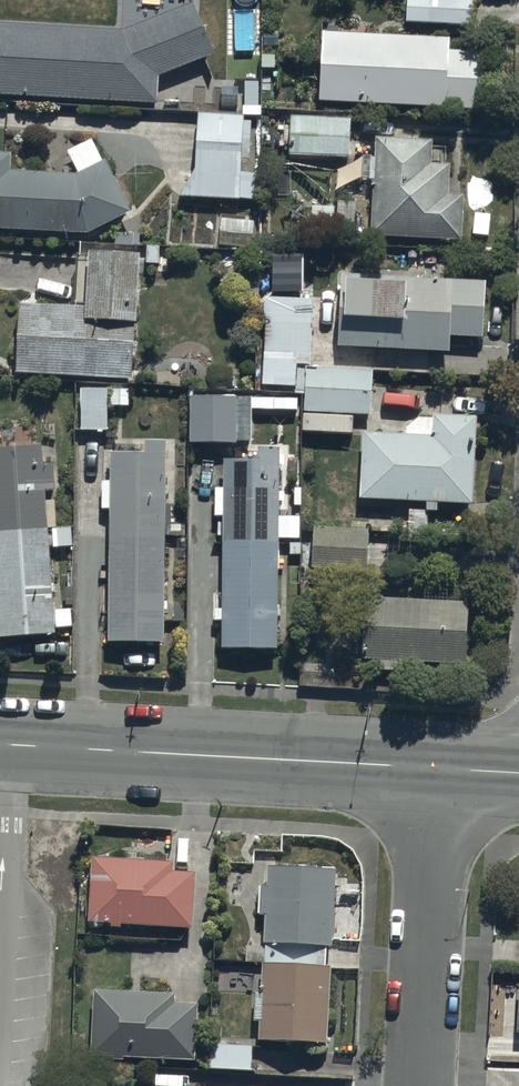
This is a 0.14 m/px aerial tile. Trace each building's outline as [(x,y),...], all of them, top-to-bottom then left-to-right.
[(120,38),(0,32),(0,104),(158,111),(160,84),(216,62),(194,8),(192,9),(192,0),(122,0),(120,38)] [(405,30),(471,32),(472,3),(449,2),(449,0),(406,0),(405,30)] [(452,48),(323,41),(321,111),(448,118),(448,115),(486,117),(489,61),(451,59),(452,48)] [(244,179),(244,122),(199,119),(197,177),(181,201),(181,206),(260,206),(260,179),(244,179)] [(352,121),(291,120),(290,162),(351,164),(352,121)] [(370,189),(375,189),(372,247),(465,249),(466,203),(451,203),(452,174),(433,173),(433,148),(377,147),(376,167),(371,166),(370,189)] [(0,161),(0,238),(88,241),(133,222),(107,168),(76,182),(12,180),(12,161),(0,161)] [(221,224),(220,241),(255,243),(256,226),(221,224)] [(137,255),(84,252),(81,304),(19,301),(16,369),(130,376),(137,255)] [(343,283),(339,354),(452,360),(453,346),(484,347),(487,290),(343,283)] [(373,421),(374,377),(313,376),(315,308),(264,306),(262,394),(297,395),(297,399),(307,400),(306,420),(373,421)] [(130,395),(108,395),(108,390),(81,390),(81,437),(108,437),(108,412),(131,412),(130,395)] [(239,449),(238,395),(192,395),(192,449),(239,449)] [(431,432),(362,428),(358,498),(471,504),(476,415),(432,413),(431,432)] [(164,442),(111,441),(106,640),(159,642),(164,442)] [(0,446),(0,635),(55,632),(43,444),(0,446)] [(275,649),(276,453),(224,453),(223,649),(275,649)] [(369,578),(370,537),(313,534),(312,576),(369,578)] [(468,602),(362,597),(360,654),(466,660),(468,602)] [(192,923),(194,868),(170,866),(170,856),(90,852),(87,918),(110,919),(110,923),(121,924),(121,919),(192,923)] [(261,934),(261,960),(260,986),(255,986),(254,1015),(260,1015),(259,1033),(327,1037),(330,962),(326,962),(327,943),(332,943),(336,864),(268,860),(267,880),(260,880),(258,910),(263,910),(261,934)] [(194,1055),(196,1001),(172,998),(173,990),(94,987),(91,1050),(194,1055)]
